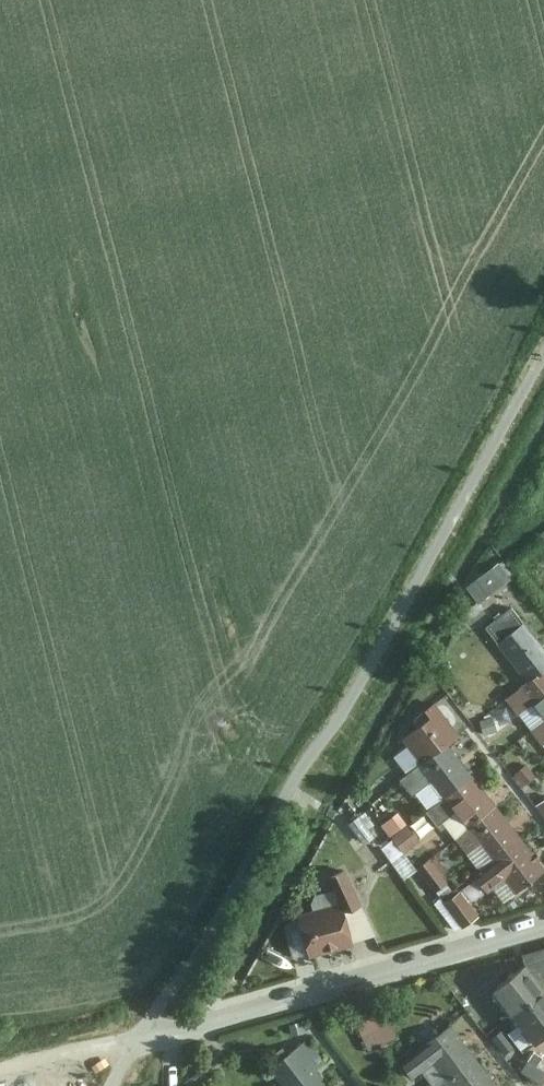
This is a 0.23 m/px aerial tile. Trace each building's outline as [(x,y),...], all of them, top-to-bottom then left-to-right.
[(468,609),(476,621),(496,607),(489,597),(517,578),(504,560),(469,585),(480,600),(468,609)] [(513,610),(485,630),(529,686),(543,675),(543,648),(513,610)] [(529,686),(507,701),(520,718),(532,708),(543,723),(543,675),(529,686)] [(443,713),(403,741),(422,767),(449,747),(461,738),(443,713)] [(543,723),(531,732),(543,748),(543,723)] [(444,802),(475,778),(449,747),(422,767),(401,782),(414,798),(431,786),(444,802)] [(498,809),(475,778),(444,802),(427,815),(439,830),(456,815),(469,831),(498,809)] [(522,841),(498,809),(469,831),(458,839),(471,854),(479,849),(492,864),(522,841)] [(409,875),(420,867),(409,853),(425,840),(401,810),(384,823),(395,837),(385,844),(409,875)] [(522,841),(492,864),(474,878),(488,896),(506,883),(518,897),(543,876),(543,868),(522,841)] [(436,890),(453,879),(437,856),(420,867),(436,890)] [(363,910),(345,873),(331,880),(349,917),(363,910)] [(343,908),(299,919),(310,961),(354,949),(343,908)] [(524,952),(526,963),(494,987),(515,1014),(543,995),(543,985),(541,981),(543,980),(543,947),(524,952)] [(515,1014),(534,1039),(543,1032),(543,995),(515,1014)] [(477,1056),(451,1023),(401,1061),(413,1077),(434,1061),(447,1078),(477,1056)] [(269,1067),(283,1085),(328,1085),(330,1085),(317,1068),(326,1062),(308,1039),(269,1067)] [(477,1056),(447,1078),(436,1085),(500,1085),(477,1056)] [(543,1081),(543,1063),(532,1057),(525,1071),(543,1081)]
